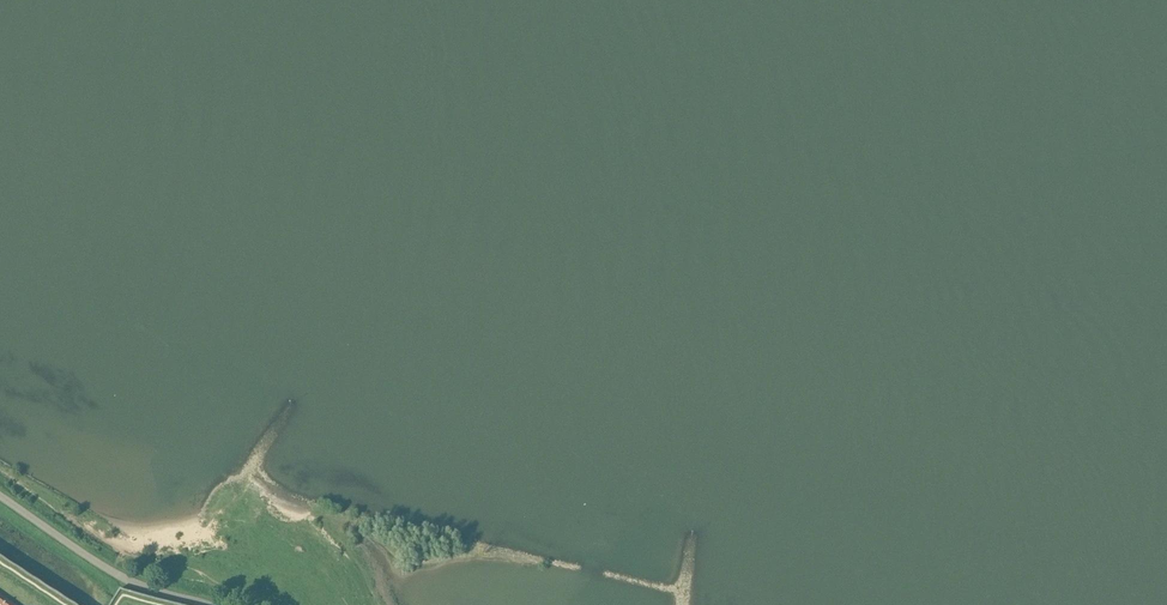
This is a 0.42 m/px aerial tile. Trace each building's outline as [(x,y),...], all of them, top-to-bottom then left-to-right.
[(8,600),(0,594),(0,604),(14,604),(8,600)]
